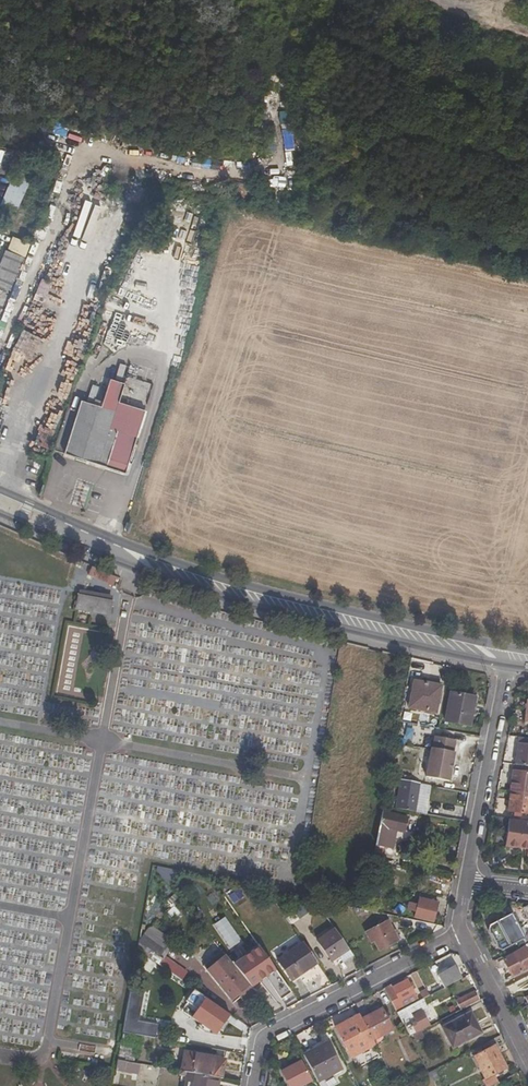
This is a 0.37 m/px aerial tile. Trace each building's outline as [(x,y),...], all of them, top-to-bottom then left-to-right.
[(63,175),(70,179),(75,170),(68,167),(63,175)] [(32,177),(14,170),(0,204),(0,206),(15,213),(32,177)] [(87,198),(84,211),(91,212),(94,199),(87,198)] [(12,293),(31,244),(12,237),(6,251),(4,250),(0,261),(0,288),(12,293)] [(35,296),(46,299),(50,282),(39,280),(35,296)] [(121,378),(125,366),(118,364),(115,376),(121,378)] [(118,397),(106,393),(102,407),(114,411),(117,402),(118,397)] [(124,471),(144,410),(117,402),(114,411),(102,407),(81,401),(64,454),(105,467),(105,465),(124,471)] [(49,449),(52,436),(38,433),(35,446),(49,449)] [(88,575),(112,586),(116,578),(91,567),(88,575)] [(111,596),(79,590),(78,596),(110,602),(111,596)] [(76,610),(108,615),(110,602),(78,596),(76,610)] [(426,683),(413,681),(408,709),(436,714),(441,686),(426,683)] [(475,698),(450,693),(444,722),(469,727),(475,698)] [(455,741),(435,737),(427,778),(449,782),(454,753),(452,753),(455,741)] [(527,767),(527,745),(517,744),(515,765),(527,767)] [(527,773),(527,767),(515,765),(512,765),(512,771),(527,773)] [(512,771),(510,792),(527,794),(527,773),(512,771)] [(423,814),(425,804),(428,786),(399,781),(394,809),(423,814)] [(425,804),(431,805),(435,787),(428,786),(425,804)] [(527,815),(527,794),(510,792),(507,813),(527,815)] [(423,814),(430,815),(431,805),(425,804),(423,814)] [(405,833),(407,818),(382,813),(376,846),(393,849),(397,831),(405,833)] [(509,819),(506,847),(527,850),(527,822),(509,819)] [(373,857),(382,857),(382,847),(373,847),(373,857)] [(178,887),(173,880),(168,884),(173,891),(178,887)] [(233,902),(243,896),(238,889),(229,895),(233,902)] [(159,909),(163,913),(178,898),(174,894),(159,909)] [(438,903),(418,898),(417,905),(409,903),(407,911),(415,912),(414,918),(433,923),(438,903)] [(165,912),(172,920),(180,913),(173,905),(165,912)] [(488,926),(489,928),(487,929),(498,950),(501,949),(502,951),(524,940),(511,914),(488,926)] [(393,931),(388,922),(366,933),(371,944),(374,942),(378,951),(398,941),(393,931)] [(137,950),(158,965),(162,959),(159,957),(171,939),(152,927),(148,928),(138,942),(137,950)] [(240,928),(232,931),(234,936),(242,934),(240,928)] [(331,962),(339,957),(349,950),(334,929),(316,941),(331,962)] [(401,938),(396,929),(393,931),(398,941),(401,938)] [(227,947),(222,951),(240,973),(263,954),(249,937),(232,952),(227,947)] [(277,961),(291,981),(317,964),(303,943),(277,961)] [(502,959),(512,978),(527,970),(527,952),(525,947),(502,959)] [(349,950),(339,957),(343,964),(354,957),(349,950)] [(222,952),(203,967),(207,971),(225,956),(226,957),(222,952)] [(225,956),(207,971),(221,989),(231,1001),(249,986),(239,974),(226,957),(225,956)] [(259,973),(271,990),(283,982),(271,965),(259,973)] [(436,973),(444,988),(448,986),(453,983),(460,980),(462,979),(455,966),(447,971),(446,968),(436,973)] [(397,1013),(404,1009),(403,1006),(417,999),(407,980),(385,991),(397,1013)] [(453,983),(457,991),(464,988),(460,980),(453,983)] [(453,994),(457,991),(453,983),(448,986),(453,994)] [(460,1011),(479,1001),(474,992),(455,1003),(460,1011)] [(397,1013),(409,1037),(412,1035),(420,1031),(429,1027),(425,1019),(429,1017),(430,1013),(422,999),(404,1009),(397,1013)] [(136,1036),(149,1038),(151,1029),(138,1027),(141,1007),(127,1005),(122,1033),(136,1036)] [(227,1016),(213,1007),(211,1009),(225,1018),(227,1016)] [(206,1015),(196,1008),(187,1020),(215,1039),(228,1020),(225,1018),(211,1009),(210,1008),(206,1015)] [(376,1046),(377,1049),(385,1041),(383,1037),(393,1031),(381,1009),(362,1019),(376,1046)] [(482,1034),(470,1012),(441,1028),(452,1049),(482,1034)] [(335,1028),(351,1059),(376,1046),(362,1019),(359,1015),(335,1028)] [(416,1041),(424,1037),(420,1031),(412,1035),(416,1041)] [(135,1045),(136,1036),(122,1033),(117,1060),(140,1065),(142,1051),(136,1050),(136,1045),(135,1045)] [(315,1049),(315,1050),(304,1056),(318,1083),(343,1070),(328,1042),(315,1049)] [(494,1047),(474,1057),(486,1080),(506,1069),(494,1047)] [(226,1060),(184,1053),(181,1072),(187,1073),(219,1079),(223,1079),(226,1060)] [(139,1072),(151,1074),(153,1067),(140,1065),(117,1060),(115,1071),(138,1076),(139,1072)] [(281,1072),(289,1085),(303,1085),(311,1081),(301,1061),(281,1072)] [(428,1073),(433,1082),(439,1079),(434,1070),(428,1073)] [(186,1078),(185,1085),(218,1085),(219,1079),(187,1073),(186,1078)]
